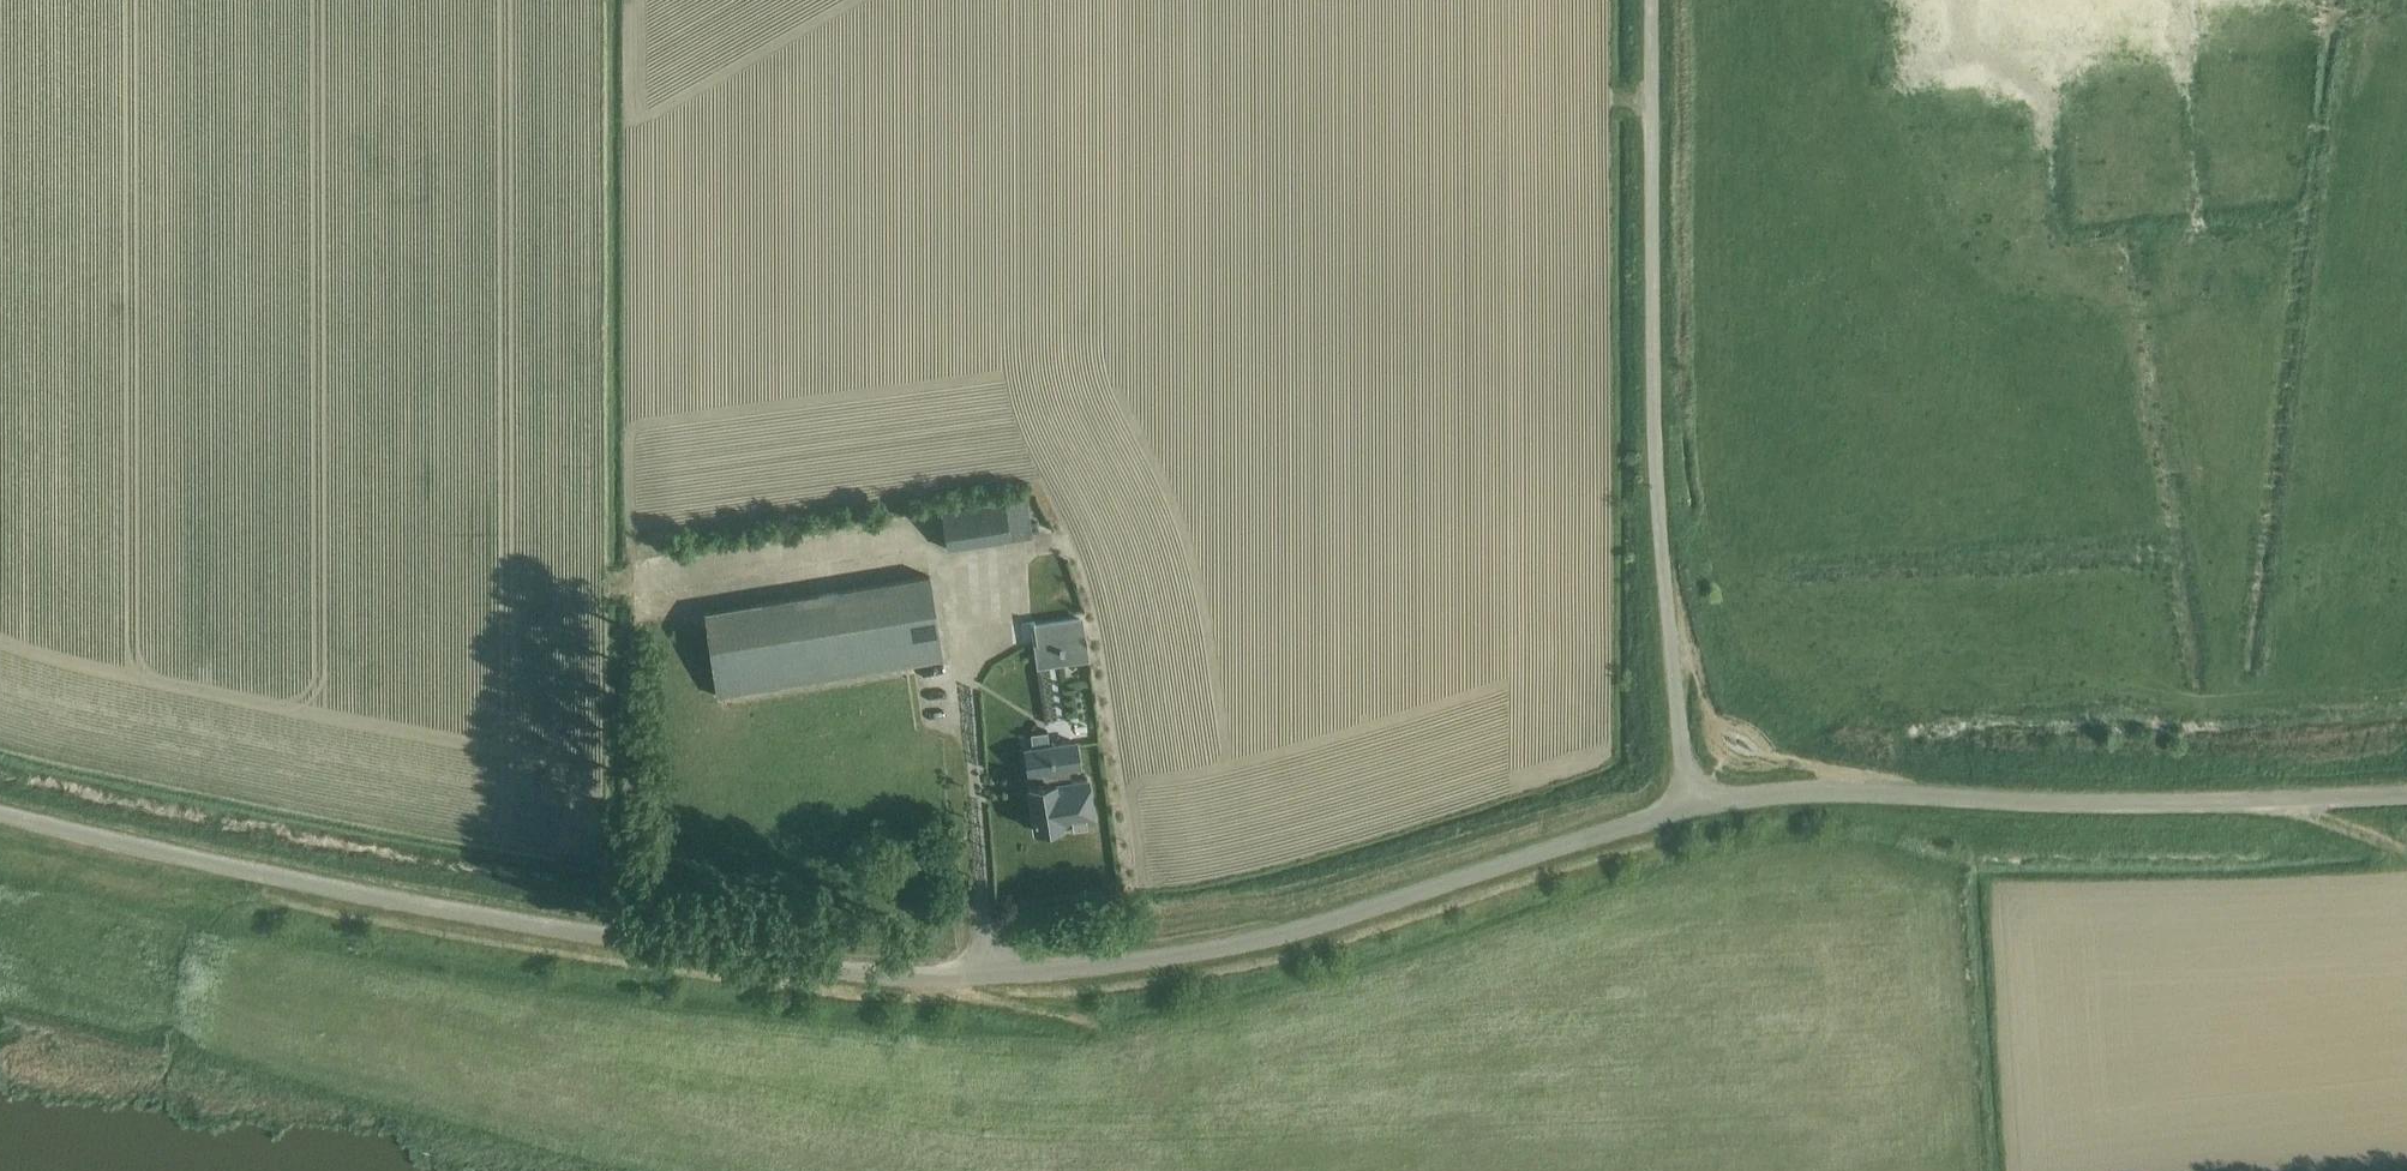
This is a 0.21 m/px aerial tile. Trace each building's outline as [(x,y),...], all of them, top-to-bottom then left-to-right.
[(1026,501),(942,513),(947,550),(1031,538),(1026,501)] [(795,569),(777,572),(778,585),(797,583),(795,569)] [(928,576),(701,612),(714,695),(941,660),(928,576)] [(1079,615),(1030,623),(1037,663),(1086,655),(1079,615)] [(1077,673),(1050,681),(1059,714),(1087,706),(1077,673)] [(1032,750),(1024,752),(1027,777),(1042,774),(1043,786),(1028,788),(1034,829),(1038,829),(1045,834),(1054,833),(1060,825),(1093,820),(1086,777),(1067,780),(1065,770),(1075,769),(1071,742),(1047,746),(1045,733),(1036,735),(1038,746),(1031,747),(1032,750)]
